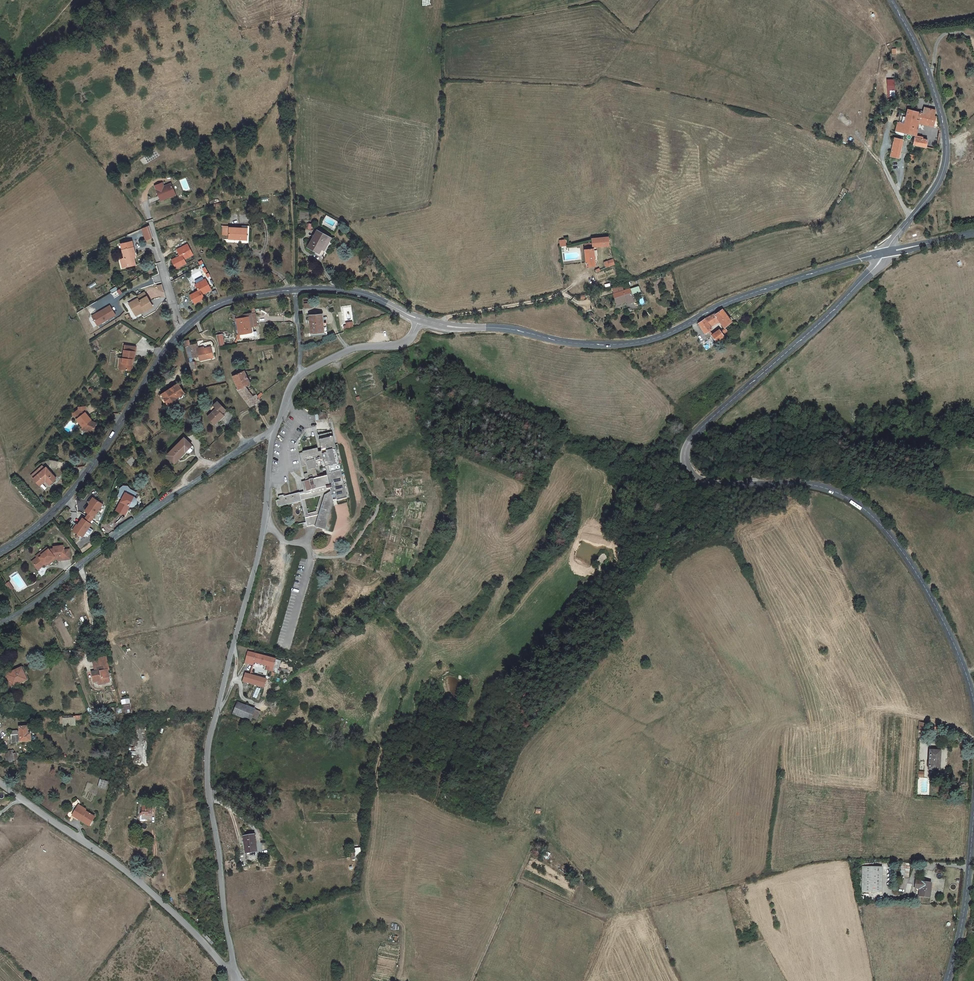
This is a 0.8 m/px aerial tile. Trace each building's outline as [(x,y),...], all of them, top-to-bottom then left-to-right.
[(887,90),(890,90),(890,96),(895,96),(895,85),(887,85),(887,90)] [(931,118),(918,115),(917,121),(900,117),(897,130),(889,128),(886,137),(889,138),(909,143),(913,132),(929,135),(933,136),(933,132),(932,126),(931,118)] [(907,154),(909,145),(909,143),(889,138),(883,158),(901,163),(903,157),(904,153),(907,154)] [(920,146),(909,145),(907,154),(919,154),(920,146)] [(165,186),(159,189),(165,203),(181,196),(177,186),(167,190),(165,186)] [(148,227),(141,229),(145,241),(152,238),(148,227)] [(252,242),(252,230),(236,230),(236,237),(235,242),(252,242)] [(330,239),(318,231),(308,246),(317,251),(318,249),(322,252),(330,239)] [(610,248),(608,237),(591,239),(592,244),(583,246),(586,269),(595,267),(593,250),(610,248)] [(119,260),(120,265),(126,264),(127,268),(134,266),(132,257),(135,257),(132,242),(121,244),(123,259),(119,260)] [(187,261),(179,264),(182,273),(193,268),(191,264),(200,260),(196,250),(185,254),(187,261)] [(604,262),(606,267),(614,264),(613,259),(604,262)] [(204,265),(190,272),(195,283),(210,277),(204,265)] [(610,269),(596,272),(597,281),(618,278),(616,265),(609,266),(610,269)] [(211,280),(200,286),(203,292),(194,296),(198,304),(208,299),(207,295),(216,291),(211,280)] [(614,289),(616,295),(624,293),(623,287),(614,289)] [(618,305),(625,303),(633,301),(631,291),(624,293),(616,295),(618,305)] [(154,308),(146,292),(138,297),(139,299),(130,303),(136,314),(144,310),(145,312),(146,312),(154,308)] [(109,307),(90,317),(96,326),(114,316),(109,307)] [(704,319),(698,324),(705,334),(709,331),(713,328),(710,324),(719,319),(725,326),(732,322),(724,310),(723,310),(716,314),(716,313),(710,316),(704,319)] [(238,316),(239,321),(241,321),(254,320),(255,332),(261,332),(260,314),(238,316)] [(324,335),(323,316),(310,316),(312,334),(324,335)] [(254,320),(241,321),(243,339),(244,343),(258,341),(257,337),(255,337),(255,332),(254,320)] [(720,329),(712,335),(716,341),(729,332),(726,328),(721,331),(720,329)] [(225,338),(220,338),(222,349),(228,349),(225,338)] [(201,347),(195,349),(198,361),(204,360),(205,364),(218,361),(215,351),(203,354),(201,347)] [(130,350),(128,361),(125,373),(135,375),(136,369),(136,365),(137,365),(138,365),(141,352),(130,350)] [(263,405),(259,398),(255,400),(249,388),(253,386),(246,373),(235,378),(243,391),(241,392),(253,413),(255,411),(263,405)] [(187,397),(181,388),(163,397),(170,410),(179,405),(178,402),(187,397)] [(232,415),(223,408),(217,415),(220,418),(216,423),(223,429),(226,425),(225,424),(230,419),(229,418),(232,415)] [(80,418),(82,422),(91,416),(91,410),(85,410),(85,413),(83,414),(83,415),(79,415),(79,419),(80,418)] [(316,430),(329,429),(328,412),(315,413),(316,430)] [(82,422),(89,431),(88,433),(96,437),(102,427),(98,425),(91,416),(82,422)] [(316,526),(315,527),(324,529),(333,500),(336,500),(337,502),(347,500),(332,434),(319,437),(323,452),(320,453),(319,450),(301,454),(304,468),(306,467),(308,475),(305,476),(306,482),(302,483),(304,492),(284,496),(284,495),(279,496),(280,499),(277,500),(278,507),(300,502),(305,523),(302,524),(303,527),(314,525),(316,526)] [(182,445),(169,458),(177,466),(183,460),(188,455),(190,457),(191,457),(192,457),(196,453),(197,452),(196,450),(187,441),(182,445)] [(64,484),(54,472),(52,474),(50,471),(43,477),(45,480),(42,484),(41,484),(48,491),(53,486),(57,490),(64,484)] [(137,498),(136,498),(134,497),(136,493),(130,489),(127,486),(123,486),(120,489),(120,493),(118,496),(122,498),(116,512),(122,515),(129,503),(132,505),(134,505),(135,505),(136,504),(137,502),(137,501),(137,500),(137,498)] [(85,511),(89,514),(93,518),(103,505),(95,499),(91,504),(85,511)] [(77,524),(72,530),(81,537),(91,525),(89,523),(84,519),(82,518),(77,524)] [(89,543),(83,548),(85,552),(92,547),(89,543)] [(38,558),(32,562),(38,570),(45,565),(45,564),(47,562),(49,564),(49,565),(56,559),(58,558),(58,559),(59,561),(71,559),(70,550),(65,551),(64,546),(54,547),(55,549),(49,550),(47,552),(46,551),(41,554),(43,556),(40,558),(40,557),(38,558)] [(47,552),(49,550),(48,547),(37,556),(38,557),(38,558),(40,557),(40,558),(43,556),(41,554),(46,551),(47,552)] [(20,575),(15,578),(23,591),(28,588),(20,575)] [(276,658),(247,652),(245,662),(254,664),(255,661),(267,664),(266,669),(273,671),(276,658)] [(98,673),(92,674),(94,682),(97,681),(98,684),(106,682),(106,679),(109,678),(108,676),(110,676),(109,671),(105,672),(104,666),(108,665),(107,658),(94,661),(95,668),(97,667),(98,673)] [(26,681),(22,668),(7,674),(12,687),(26,681)] [(245,672),(243,683),(264,688),(266,677),(245,672)] [(252,720),(255,707),(236,702),(233,715),(252,720)] [(131,711),(129,703),(122,704),(124,712),(131,711)] [(80,720),(80,717),(61,716),(61,725),(74,725),(74,720),(80,720)] [(919,731),(927,730),(927,722),(918,722),(919,731)] [(33,741),(33,729),(23,729),(23,732),(11,732),(11,738),(13,738),(13,743),(28,743),(28,741),(33,741)] [(925,741),(917,738),(916,746),(924,746),(925,741)] [(935,787),(937,769),(926,768),(925,786),(935,787)] [(106,789),(107,781),(99,780),(98,788),(106,789)] [(87,809),(79,804),(73,815),(89,825),(94,817),(85,811),(87,809)] [(150,819),(152,810),(144,809),(143,817),(150,819)] [(256,851),(255,834),(244,835),(246,852),(256,851)] [(864,866),(864,877),(882,878),(883,866),(864,866)] [(864,877),(864,891),(882,891),(882,878),(864,877)] [(931,891),(931,884),(922,882),(916,881),(915,889),(921,890),(920,897),(928,898),(929,891),(931,891)]
